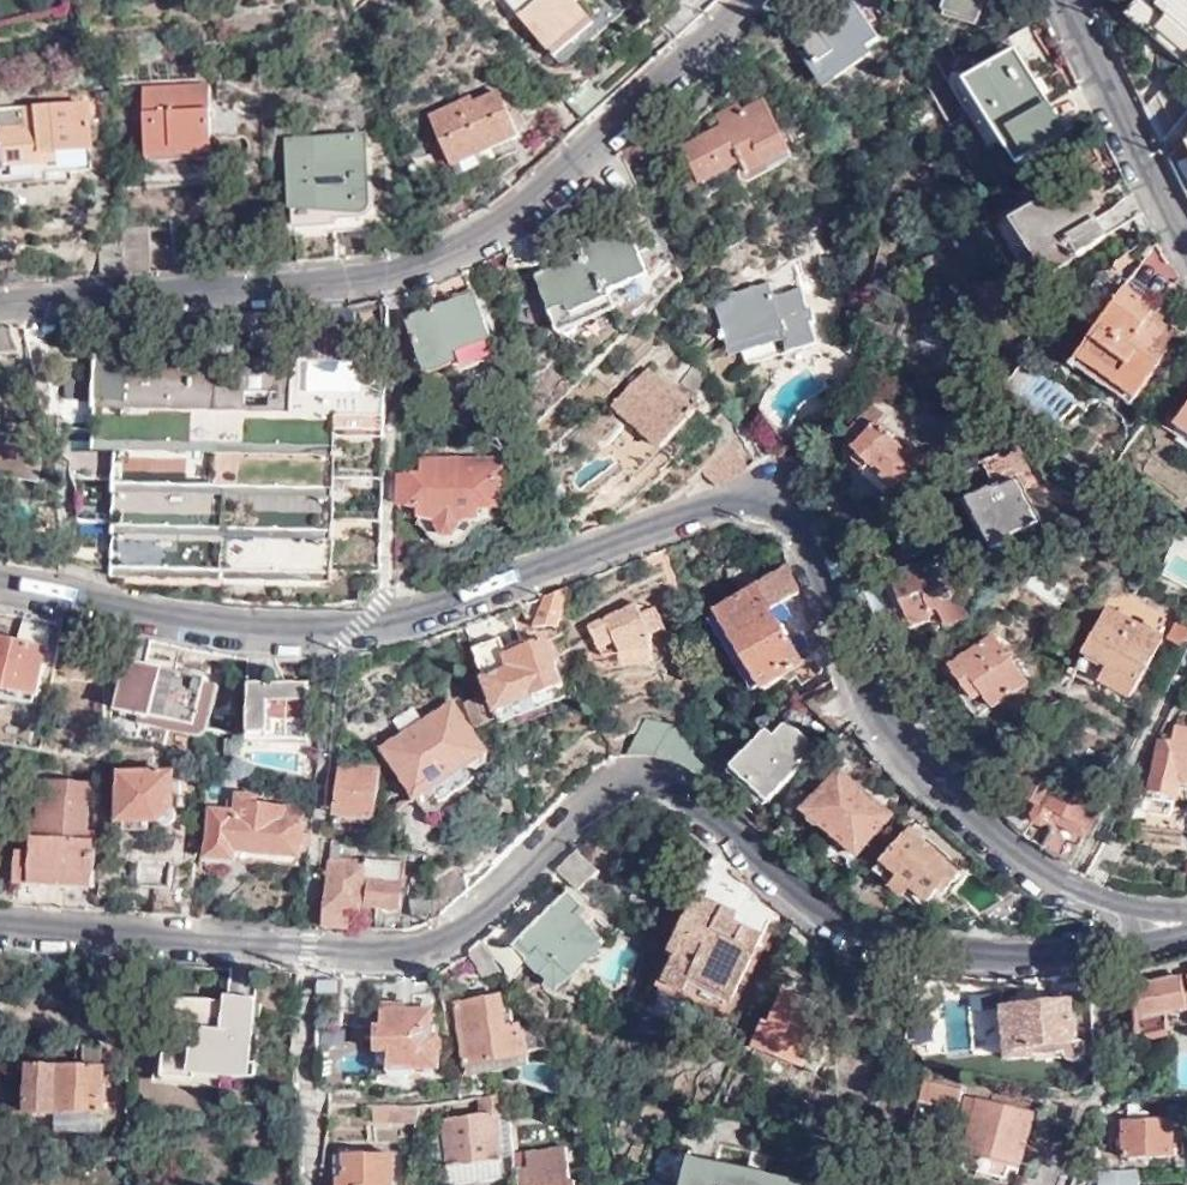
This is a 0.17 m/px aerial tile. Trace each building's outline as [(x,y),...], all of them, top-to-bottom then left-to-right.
[(547,53),(588,25),(573,4),(578,0),(510,0),(547,53)] [(581,7),(602,29),(615,17),(599,0),(589,0),(581,7)] [(702,13),(690,0),(673,0),(664,0),(651,13),(676,37),(702,13)] [(945,9),(977,19),(983,0),(948,0),(945,9)] [(1130,14),(1186,64),(1186,0),(1142,0),(1130,14)] [(880,38),(855,2),(818,28),(815,23),(796,37),(826,77),(880,38)] [(1067,132),(1014,47),(966,77),(956,63),(940,74),(987,145),(998,138),(1015,164),(1067,132)] [(1186,115),(1186,96),(1169,80),(1143,109),(1162,146),(1186,115)] [(215,136),(209,81),(143,89),(150,155),(173,153),(172,145),(198,144),(196,137),(215,136)] [(472,96),(430,115),(453,165),(518,135),(499,92),(475,103),(472,96)] [(560,92),(556,96),(582,125),(586,121),(560,92)] [(685,144),(703,182),(741,164),(747,177),(793,155),(765,99),(745,109),(747,113),(721,126),(685,144)] [(721,126),(747,113),(745,109),(741,101),(715,114),(721,126)] [(0,174),(88,172),(84,103),(0,105),(0,171),(0,174)] [(1186,135),(1167,156),(1186,196),(1186,135)] [(300,261),(339,257),(337,214),(361,212),(362,198),(373,199),(371,149),(365,149),(364,136),(290,140),(300,261)] [(453,165),(442,141),(430,147),(441,171),(453,165)] [(1096,207),(1077,180),(1010,223),(1044,277),(1102,238),(1086,214),(1096,207)] [(649,285),(633,232),(577,249),(580,260),(535,274),(552,333),(611,314),(607,297),(649,285)] [(1149,315),(1177,278),(1155,241),(1080,348),(1115,372),(1108,380),(1135,397),(1177,336),(1149,315)] [(810,305),(803,284),(776,292),(771,279),(712,298),(729,346),(745,340),(752,361),(820,338),(813,318),(820,316),(815,304),(810,305)] [(490,339),(471,286),(451,293),(454,299),(443,303),(444,306),(406,321),(422,364),(490,339)] [(356,353),(357,325),(309,324),(309,360),(349,360),(353,359),(356,356),(356,353)] [(382,508),(383,408),(288,406),(288,366),(245,365),(245,368),(216,367),(216,352),(130,350),(129,401),(59,399),(58,425),(128,428),(128,455),(68,454),(67,468),(127,470),(126,497),(75,496),(74,509),(125,512),(124,523),(75,522),(74,545),(100,546),(100,538),(124,539),(122,587),(146,591),(155,592),(151,583),(246,594),(353,597),(354,602),(367,603),(378,583),(378,573),(381,573),(382,508)] [(647,366),(612,405),(661,450),(702,404),(697,400),(691,406),(647,366)] [(1174,424),(1186,434),(1186,406),(1174,424)] [(780,442),(761,414),(745,424),(765,452),(780,442)] [(894,487),(917,462),(878,423),(853,448),(857,452),(852,458),(883,489),(894,487)] [(747,468),(733,438),(700,470),(709,484),(744,470),(747,468)] [(1005,452),(982,463),(991,481),(1014,470),(1005,452)] [(398,470),(398,500),(419,501),(419,511),(437,511),(436,533),(461,534),(462,512),(481,513),(481,504),(502,503),(503,456),(423,454),(423,470),(398,470)] [(1038,521),(1017,477),(999,486),(998,482),(966,496),(992,547),(1015,536),(1013,533),(1038,521)] [(30,480),(29,502),(40,503),(41,481),(30,480)] [(937,633),(974,617),(952,563),(932,572),(928,562),(892,577),(912,625),(920,627),(933,623),(937,633)] [(763,685),(821,648),(788,564),(715,609),(763,685)] [(561,622),(566,587),(545,595),(535,625),(561,622)] [(603,655),(619,654),(651,652),(649,633),(664,628),(655,607),(640,611),(637,603),(588,624),(603,655)] [(1129,697),(1161,637),(1107,607),(1075,668),(1129,697)] [(520,641),(509,609),(467,624),(499,711),(565,686),(547,640),(528,646),(526,639),(520,641)] [(21,639),(47,644),(50,622),(24,619),(21,639)] [(1183,649),(1186,641),(1186,630),(1170,621),(1161,636),(1183,649)] [(39,692),(47,644),(21,639),(0,636),(0,687),(39,692)] [(1025,682),(990,639),(951,665),(972,695),(981,689),(992,705),(1025,682)] [(156,666),(158,658),(159,648),(131,643),(117,710),(196,724),(206,676),(170,669),(156,666)] [(651,652),(619,654),(620,663),(652,661),(651,652)] [(170,661),(158,658),(156,666),(170,669),(170,661)] [(309,740),(309,680),(249,681),(249,740),(309,740)] [(474,730),(492,724),(482,697),(465,703),(474,730)] [(486,748),(453,700),(384,747),(424,807),(438,797),(432,787),(466,764),(478,768),(485,764),(486,748)] [(701,778),(720,754),(727,746),(657,713),(623,753),(631,751),(662,753),(677,758),(687,764),(701,778)] [(701,778),(717,791),(738,769),(770,799),(816,747),(788,722),(774,737),(763,729),(732,764),(720,754),(701,778)] [(1140,770),(1128,793),(1146,797),(1147,790),(1175,796),(1175,788),(1186,790),(1186,729),(1175,727),(1171,742),(1159,740),(1153,773),(1140,770)] [(1070,865),(1103,802),(1053,774),(1058,763),(1029,748),(1011,789),(1022,796),(1007,821),(1022,833),(1033,815),(1038,821),(1042,824),(1051,822),(1051,832),(1043,848),(1070,865)] [(380,768),(340,764),(337,812),(377,816),(380,768)] [(857,853),(891,812),(838,769),(805,809),(857,853)] [(172,819),(172,771),(121,770),(121,819),(172,819)] [(39,780),(37,817),(36,832),(30,832),(30,849),(24,849),(15,848),(14,880),(91,885),(95,834),(86,834),(89,785),(39,780)] [(299,841),(311,841),(312,828),(302,828),(303,803),(257,800),(257,793),(238,792),(236,808),(213,806),(209,853),(255,858),(255,850),(298,853),(299,841)] [(1152,797),(1148,815),(1172,820),(1175,802),(1152,797)] [(920,818),(927,811),(917,802),(910,810),(920,818)] [(36,832),(37,817),(25,817),(24,849),(30,849),(30,832),(36,832)] [(946,887),(961,869),(911,827),(874,869),(902,893),(906,889),(924,903),(940,884),(946,887)] [(333,847),(326,908),(325,923),(352,924),(353,910),(363,910),(363,904),(405,908),(408,882),(403,882),(406,861),(368,859),(369,850),(333,847)] [(595,872),(574,850),(555,869),(576,891),(595,872)] [(442,911),(468,888),(463,861),(432,881),(442,911)] [(517,941),(534,959),(540,954),(553,967),(558,964),(567,973),(584,956),(586,960),(600,947),(596,944),(599,942),(572,915),(580,908),(565,893),(517,941)] [(739,914),(696,895),(671,954),(677,957),(665,984),(687,992),(695,977),(737,998),(765,935),(735,922),(739,914)] [(483,939),(502,969),(516,957),(493,930),(483,939)] [(481,973),(503,970),(502,969),(483,939),(469,952),(481,973)] [(540,954),(534,959),(530,963),(557,989),(586,960),(584,956),(567,973),(558,964),(553,967),(540,954)] [(1182,975),(1130,983),(1138,1020),(1186,1011),(1186,1002),(1182,975)] [(315,977),(315,989),(335,989),(336,978),(315,977)] [(803,1063),(822,1012),(802,1004),(805,997),(782,988),(770,1022),(764,1020),(755,1045),(803,1063)] [(500,1012),(497,991),(452,998),(464,1063),(526,1054),(522,1031),(518,1031),(516,1021),(509,1022),(508,1011),(500,1012)] [(255,1076),(261,1002),(168,996),(164,1070),(255,1076)] [(416,1066),(440,1067),(439,1032),(432,1033),(432,1010),(407,1009),(406,1003),(402,1003),(401,997),(388,996),(388,1002),(383,1002),(383,1025),(377,1026),(376,1049),(392,1050),(392,1070),(394,1074),(399,1077),(412,1075),(416,1066)] [(1076,1042),(1072,997),(1002,1005),(1008,1059),(1066,1054),(1072,1061),(1083,1059),(1087,1050),(1087,1041),(1076,1042)] [(102,1129),(103,1063),(29,1061),(29,1094),(21,1094),(21,1110),(56,1111),(55,1129),(102,1129)] [(958,1106),(962,1087),(932,1081),(927,1099),(958,1106)] [(508,1114),(507,1096),(506,1095),(479,1098),(482,1115),(442,1120),(448,1167),(502,1161),(496,1116),(508,1114)] [(1019,1160),(1031,1112),(965,1095),(959,1122),(972,1126),(963,1160),(1008,1172),(1010,1159),(1019,1160)] [(418,1122),(419,1104),(373,1103),(372,1120),(418,1122)] [(1173,1155),(1172,1118),(1123,1119),(1125,1156),(1173,1155)] [(574,1181),(570,1182),(565,1148),(525,1153),(527,1168),(516,1170),(518,1184),(575,1184),(574,1181)] [(821,1180),(690,1150),(682,1184),(820,1184),(821,1180)] [(395,1154),(340,1153),(339,1184),(394,1184),(395,1154)]
